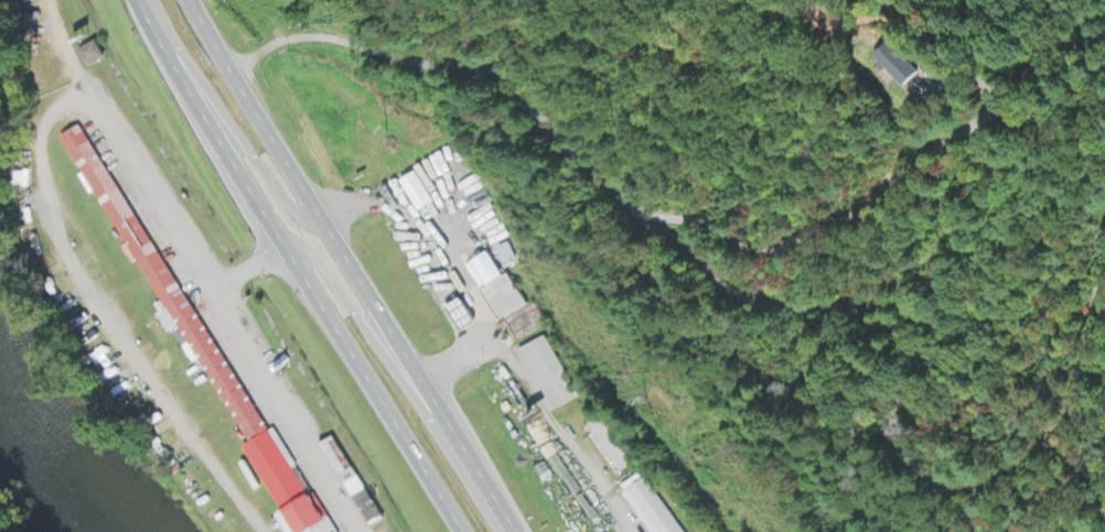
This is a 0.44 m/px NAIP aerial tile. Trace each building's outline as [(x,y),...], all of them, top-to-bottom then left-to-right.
[(107,61),(97,42),(79,52),(89,70),(107,61)] [(892,43),(877,59),(908,89),(924,72),(892,43)] [(297,468),(298,468),(276,430),(267,435),(85,125),(63,138),(127,247),(128,246),(166,312),(157,317),(168,336),(173,334),(192,367),(201,362),(249,445),(244,448),(284,515),(280,517),(289,531),(334,531),(297,468)] [(436,205),(418,174),(402,183),(420,214),(436,205)] [(473,264),(488,289),(483,292),(500,322),(527,307),(509,275),(503,278),(489,254),(473,264)] [(478,325),(465,301),(447,310),(460,334),(478,325)] [(578,399),(544,338),(520,352),(553,413),(578,399)] [(588,428),(610,456),(604,461),(612,471),(616,468),(621,474),(632,465),(598,421),(588,428)] [(371,531),(386,522),(335,439),(320,448),(371,531)]
